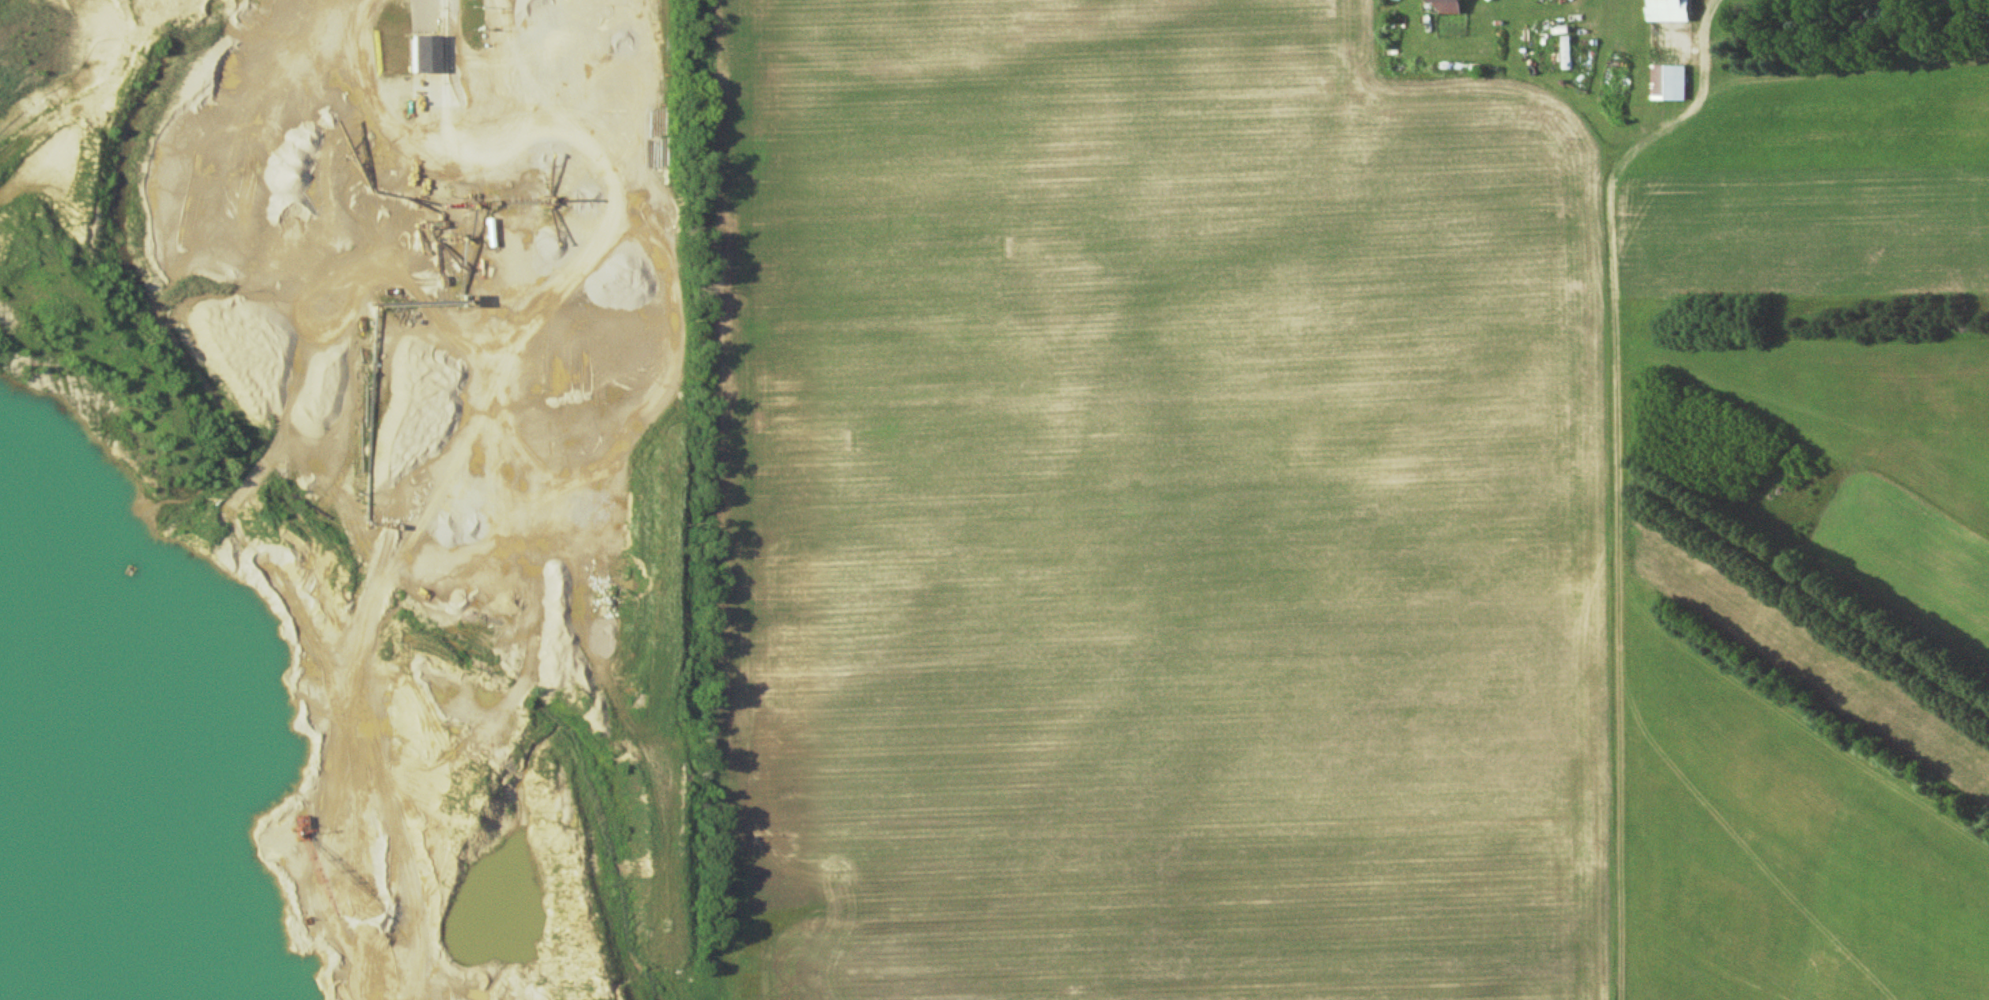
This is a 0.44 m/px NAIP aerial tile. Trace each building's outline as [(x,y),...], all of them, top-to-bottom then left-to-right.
[(1433,3),(1441,3),(1441,12),(1463,13),(1464,0),(1433,0),(1433,3)] [(1691,0),(1654,0),(1654,20),(1691,21),(1691,0)] [(441,72),(440,35),(413,35),(414,73),(441,72)] [(1685,100),(1686,65),(1652,65),(1651,99),(1685,100)]
